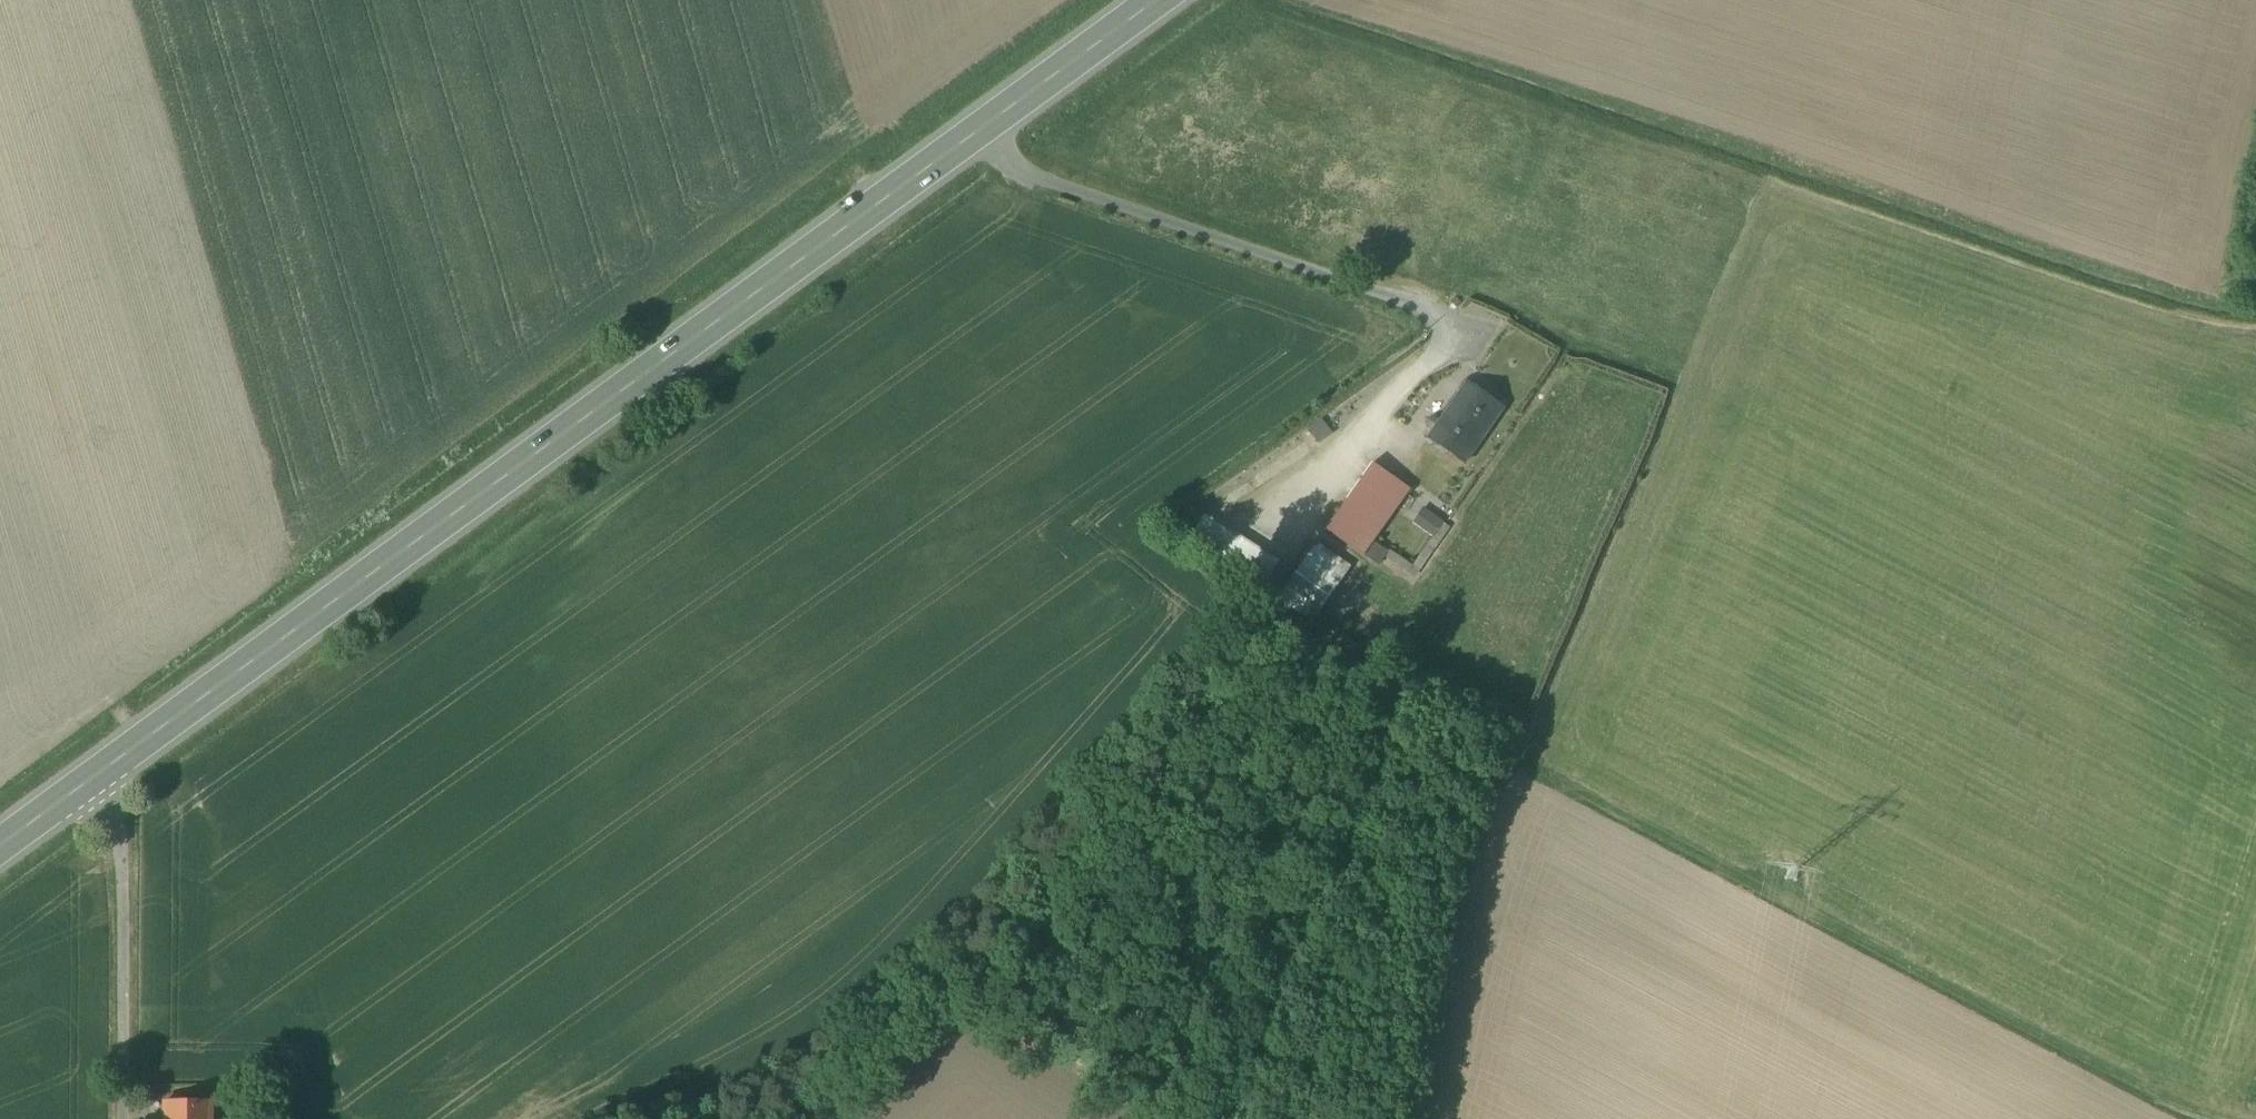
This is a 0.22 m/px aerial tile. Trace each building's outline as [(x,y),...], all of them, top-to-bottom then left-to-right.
[(1468,383),(1428,440),(1464,465),(1504,408),(1468,383)] [(1373,464),(1326,531),(1363,557),(1410,490),(1373,464)] [(1428,537),(1410,566),(1398,558),(1393,566),(1415,580),(1448,526),(1418,508),(1407,524),(1428,537)] [(1260,584),(1274,560),(1197,515),(1183,539),(1260,584)] [(1290,581),(1274,574),(1269,584),(1285,591),(1290,581)] [(166,1102),(166,1118),(211,1118),(211,1102),(166,1102)]
